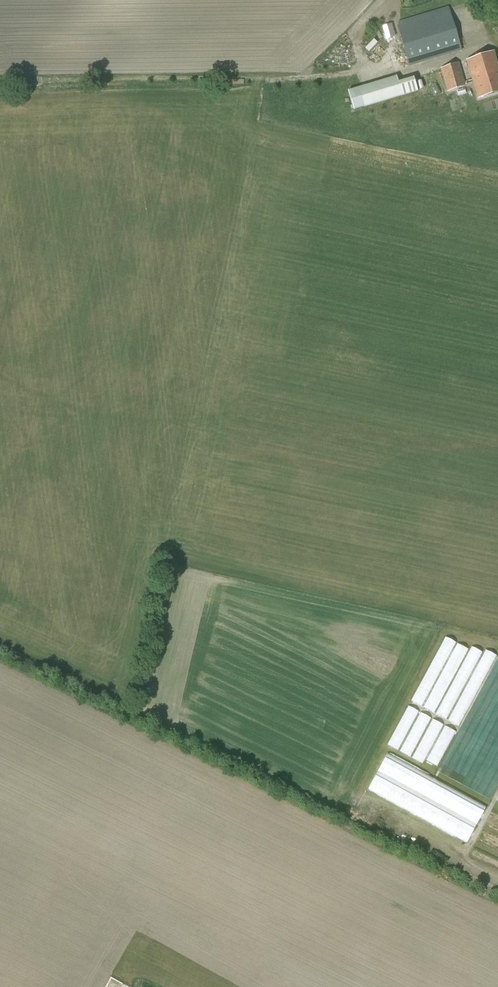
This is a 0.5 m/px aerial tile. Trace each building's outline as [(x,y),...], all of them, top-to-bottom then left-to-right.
[(449,9),(396,25),(409,66),(462,50),(449,9)] [(394,36),(391,24),(383,26),(386,38),(394,36)] [(465,81),(466,84),(473,82),(478,98),(497,92),(497,67),(493,52),(466,60),(472,79),(465,81)] [(458,62),(440,68),(447,91),(465,86),(458,62)] [(348,90),(354,110),(417,91),(413,77),(398,81),(396,76),(348,90)] [(481,684),(497,684),(497,655),(490,652),(484,652),(473,647),(472,649),(443,636),(414,703),(451,719),(446,719),(462,726),(481,684)] [(494,792),(497,784),(497,718),(465,777),(494,792)]
